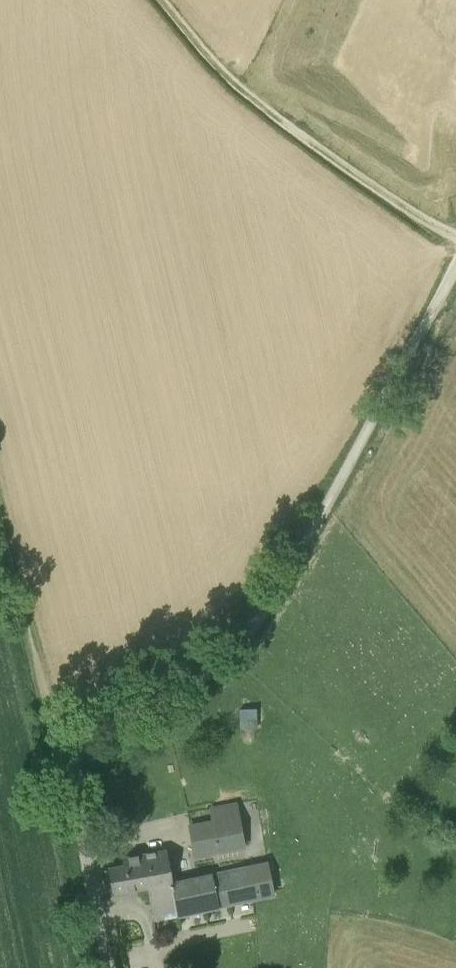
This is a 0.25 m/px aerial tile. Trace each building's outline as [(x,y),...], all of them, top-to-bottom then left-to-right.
[(246,727),(261,725),(259,705),(243,707),(246,727)] [(262,799),(245,800),(248,844),(247,844),(248,855),(265,854),(262,799)] [(216,840),(218,851),(244,846),(241,827),(239,817),(213,822),(190,826),(194,844),(216,840)] [(114,893),(146,887),(153,922),(274,896),(269,873),(249,878),(246,865),(212,873),(172,881),(166,850),(124,858),(125,865),(109,868),(114,893)]
